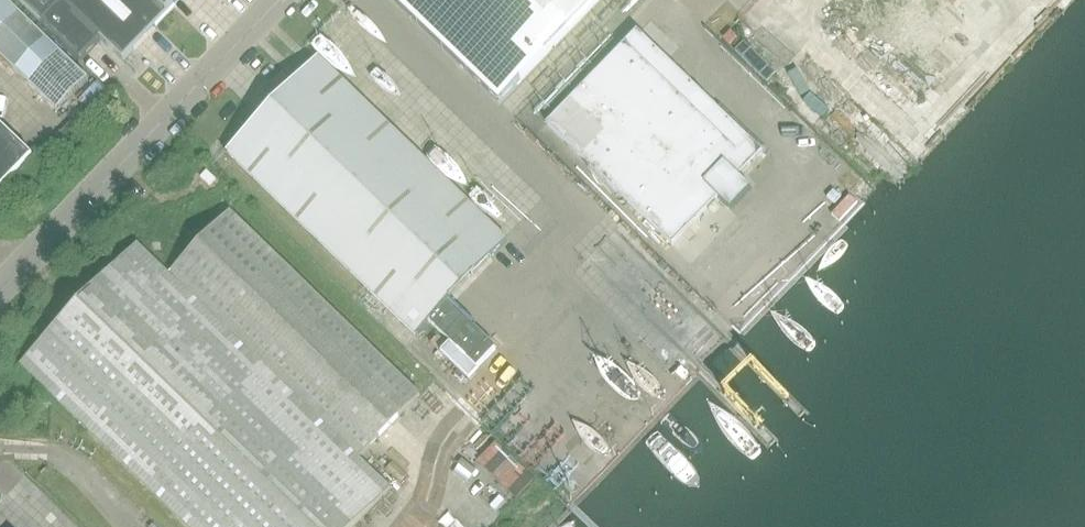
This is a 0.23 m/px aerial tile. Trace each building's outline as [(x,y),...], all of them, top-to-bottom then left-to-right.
[(58,109),(89,77),(9,0),(0,0),(0,53),(58,109)] [(182,0),(18,0),(81,61),(102,40),(124,61),(182,0)] [(206,26),(220,8),(209,0),(188,0),(182,7),(206,26)] [(600,0),(394,0),(501,103),(600,0)] [(732,28),(724,38),(736,48),(733,50),(756,69),(766,57),(732,28)] [(739,175),(763,151),(638,30),(625,43),(547,123),(672,244),(706,208),(718,196),(731,209),(752,188),(739,175)] [(318,56),(227,151),(215,163),(404,346),(416,334),(429,321),(448,301),(508,239),(318,56)] [(881,116),(867,131),(886,150),(921,112),(884,77),(863,100),(881,116)] [(33,157),(0,124),(0,191),(33,157)] [(21,364),(190,526),(356,526),(393,489),(361,457),(421,395),(231,210),(170,273),(138,243),(21,364)] [(805,275),(817,263),(787,232),(774,244),(805,275)] [(722,265),(704,292),(683,278),(663,309),(717,345),(737,314),(732,311),(750,284),(722,265)] [(496,348),(448,301),(429,321),(451,343),(441,352),(469,379),(479,369),(478,368),(496,348)] [(444,397),(434,408),(466,439),(477,428),(444,397)] [(497,439),(474,461),(512,500),(535,479),(497,439)]
